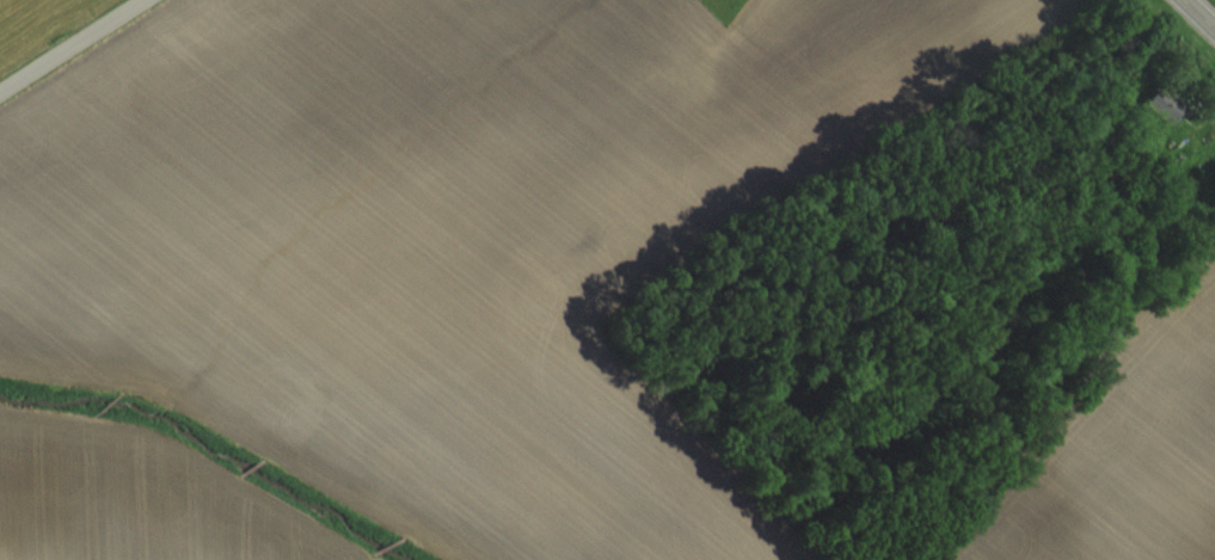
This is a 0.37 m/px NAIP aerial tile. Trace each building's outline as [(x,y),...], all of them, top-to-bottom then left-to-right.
[(1165,123),(1183,103),(1158,81),(1140,101),(1165,123)]
